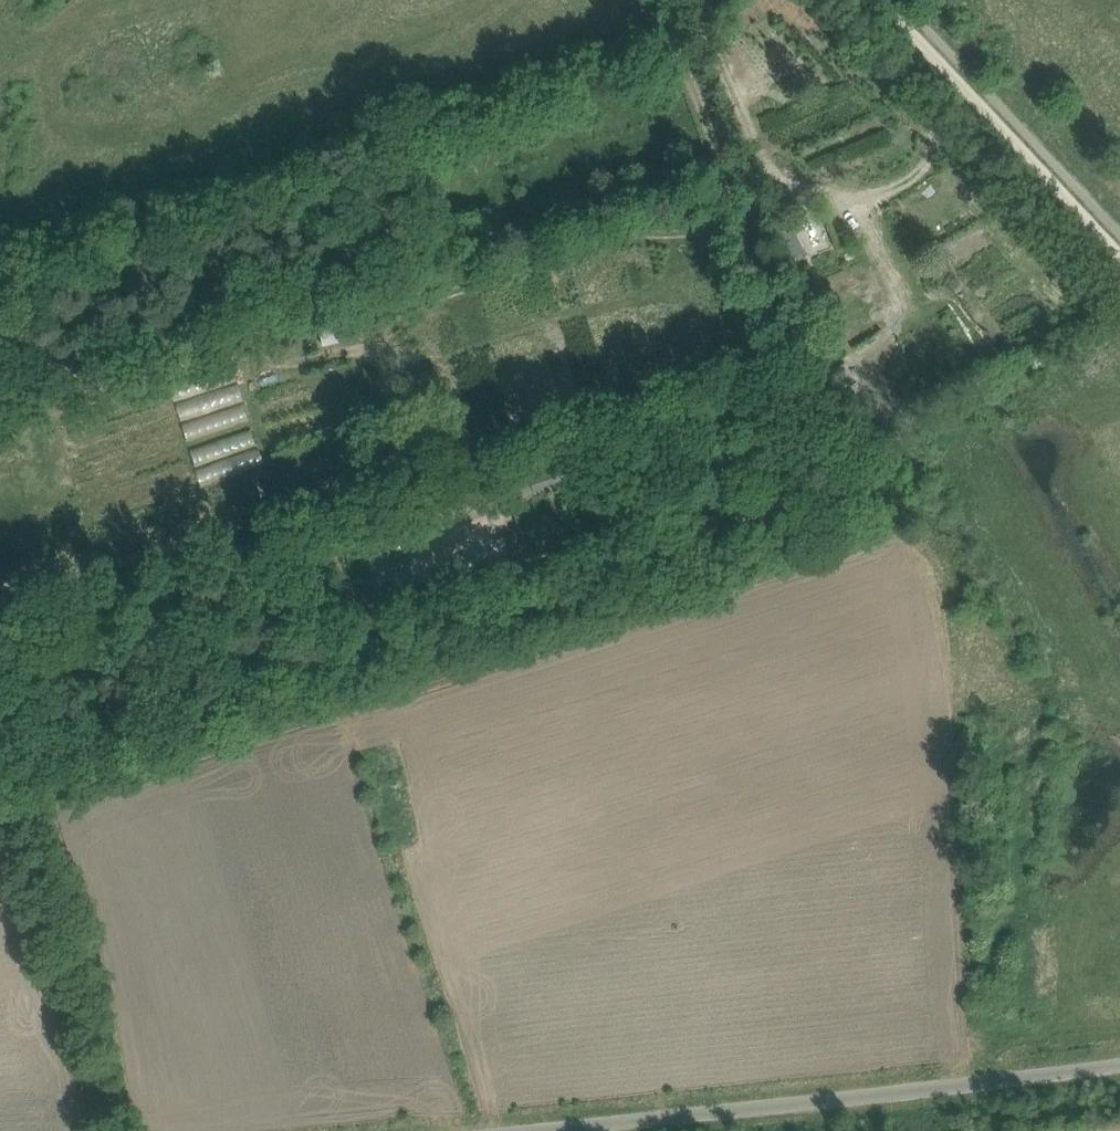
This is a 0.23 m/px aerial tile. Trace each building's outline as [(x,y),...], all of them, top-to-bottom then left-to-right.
[(791,224),(772,233),(785,261),(804,253),(791,224)] [(366,240),(358,243),(362,254),(370,251),(366,240)] [(169,378),(199,484),(263,466),(233,360),(169,378)] [(414,449),(409,436),(396,440),(401,454),(414,449)] [(556,471),(531,480),(534,489),(548,484),(548,485),(560,481),(556,471)] [(648,575),(655,579),(656,579),(660,571),(653,567),(648,575)]
